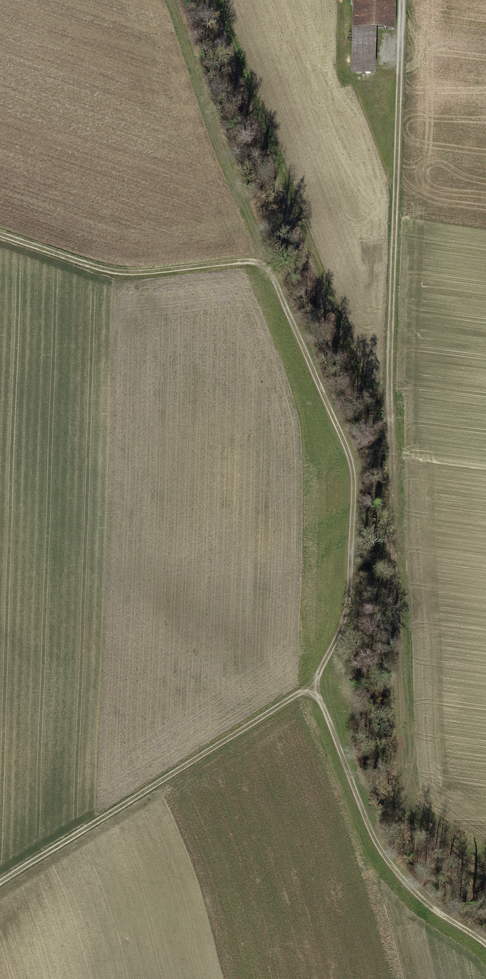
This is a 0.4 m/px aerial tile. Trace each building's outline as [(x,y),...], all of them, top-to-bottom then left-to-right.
[(356,75),(379,75),(380,31),(399,32),(399,0),(356,0),(356,75)]
